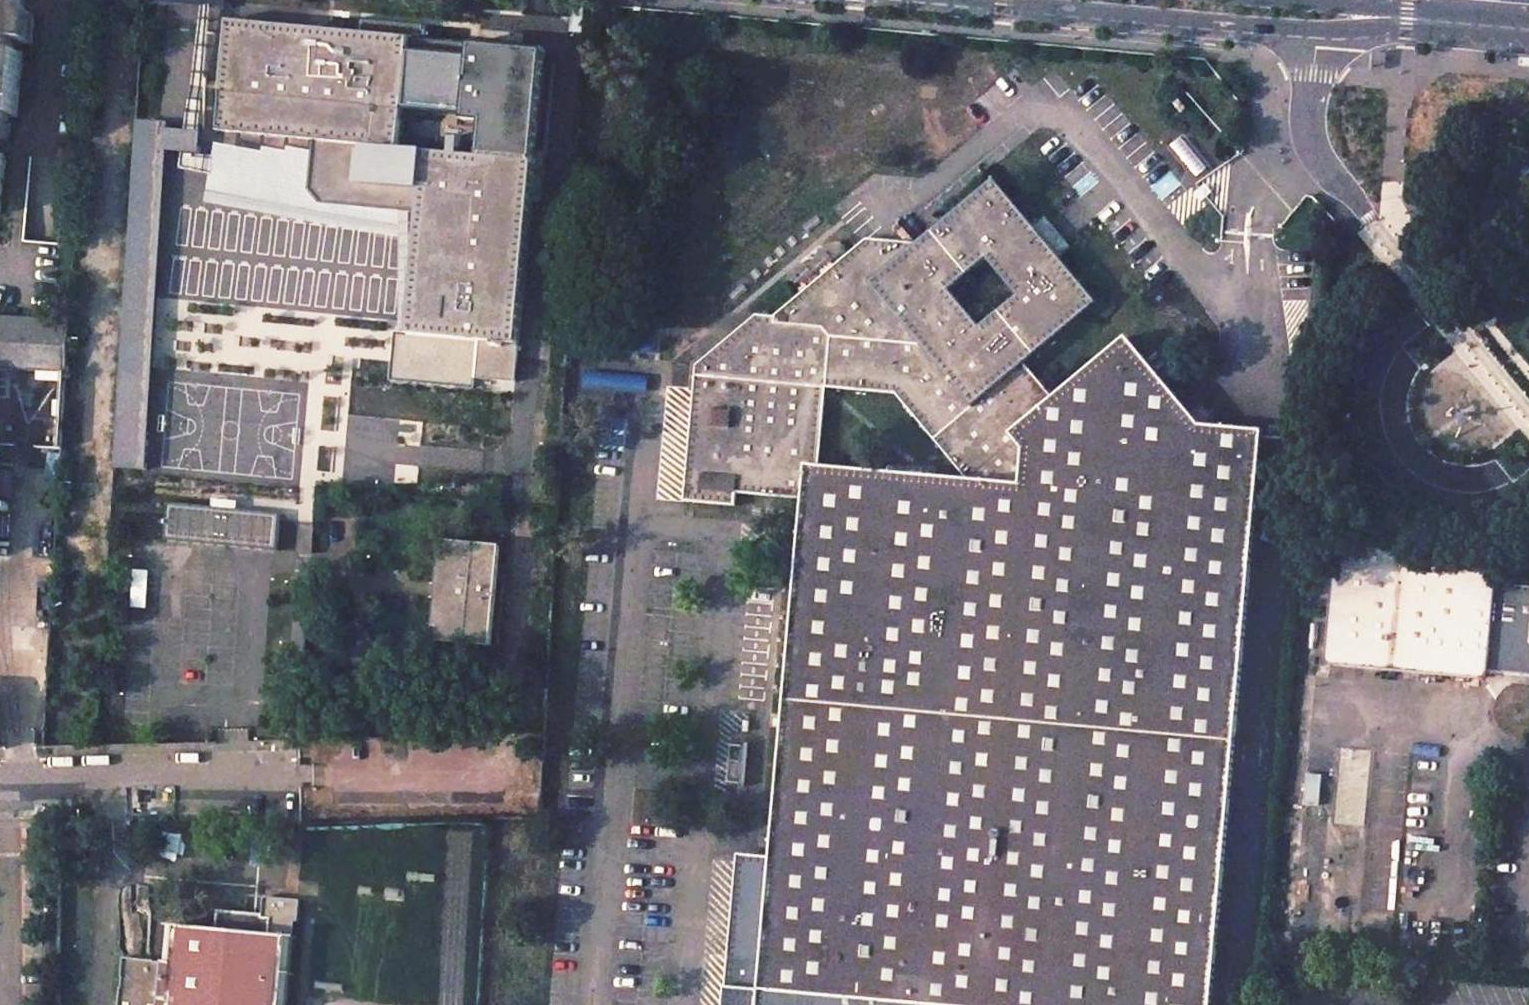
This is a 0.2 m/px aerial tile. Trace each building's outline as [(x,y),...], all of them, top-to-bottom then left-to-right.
[(3,143),(6,131),(2,130),(4,118),(11,118),(17,57),(8,56),(10,43),(30,44),(32,14),(23,13),(24,0),(28,0),(0,0),(0,145),(3,143)] [(145,2),(217,9),(218,0),(145,0),(145,2)] [(410,37),(227,19),(217,131),(313,140),(309,191),(319,202),(402,211),(420,213),(409,334),(479,340),(477,379),(516,382),(536,161),(400,148),(410,37)] [(313,140),(217,131),(212,191),(400,226),(402,211),(319,202),(309,191),(313,140)] [(1027,365),(1101,303),(1064,259),(1072,251),(1045,218),(1037,226),(998,180),(917,246),(900,261),(888,244),(864,242),(773,317),(747,316),(746,342),(719,341),(687,364),(673,500),(738,506),(739,492),(805,499),(773,863),(761,990),(726,987),(725,1004),(1214,1004),(1267,430),(1204,426),(1130,337),(1055,400),(1027,365)] [(917,246),(888,244),(900,261),(917,246)] [(747,316),(719,341),(746,342),(747,316)] [(0,317),(0,478),(1,468),(61,472),(70,321),(0,317)] [(283,500),(285,463),(194,456),(197,412),(161,410),(158,458),(187,460),(184,493),(283,500)] [(165,543),(276,546),(277,511),(166,507),(165,543)] [(489,645),(499,546),(440,540),(430,639),(489,645)] [(1338,545),(1325,672),(1358,675),(1455,684),(1457,674),(1483,677),(1490,670),(1528,674),(1528,584),(1498,580),(1501,560),(1338,545)] [(726,987),(761,990),(773,863),(738,860),(726,987)] [(263,892),(260,912),(223,908),(221,923),(172,918),(168,953),(165,953),(164,955),(155,954),(156,952),(125,948),(122,971),(124,971),(124,980),(121,980),(118,1004),(287,1004),(296,919),(300,919),(303,896),(263,892)]
